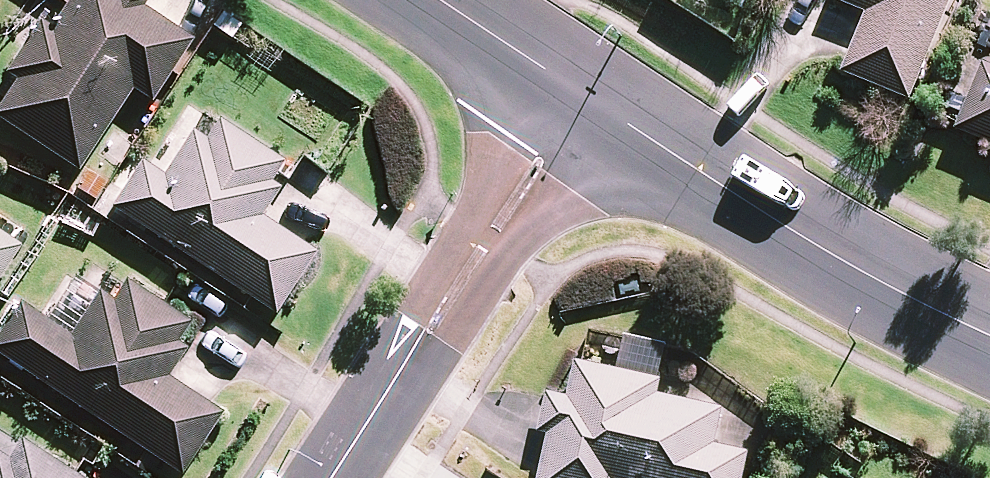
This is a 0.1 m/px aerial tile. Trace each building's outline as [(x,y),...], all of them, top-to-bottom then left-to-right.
[(74,174),(127,92),(147,104),(188,41),(124,0),(67,0),(47,31),(37,24),(3,76),(13,83),(0,104),(0,126),(74,174)] [(908,106),(952,0),(829,0),(827,4),(864,19),(839,78),(908,106)] [(952,135),(986,149),(982,158),(989,161),(989,71),(980,67),(956,126),(952,135)] [(108,210),(271,318),(313,256),(257,219),(276,191),(266,184),(279,165),(215,123),(202,142),(189,133),(160,178),(139,164),(108,210)] [(17,249),(0,238),(0,274),(17,249)] [(176,477),(178,477),(219,416),(163,379),(182,350),(174,345),(187,325),(122,281),(109,302),(96,293),(66,338),(17,305),(0,330),(0,361),(176,477)] [(744,455),(712,449),(720,412),(655,398),(658,383),(572,365),(564,401),(543,397),(535,437),(544,438),(536,477),(740,477),(744,455)] [(18,440),(4,460),(0,457),(0,477),(75,477),(18,440)]
